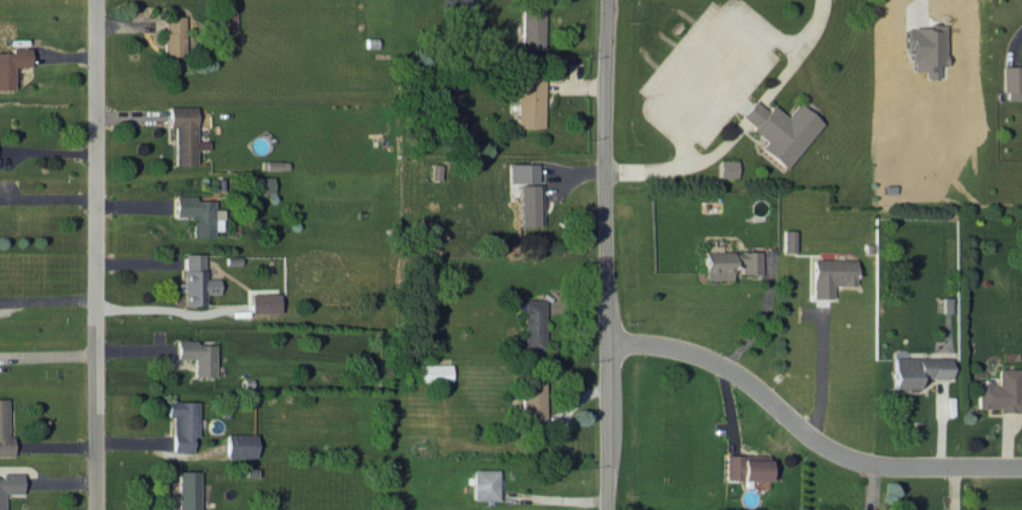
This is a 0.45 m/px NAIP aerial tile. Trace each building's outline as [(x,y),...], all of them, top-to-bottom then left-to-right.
[(542,47),(542,8),(520,8),(519,47),(542,47)] [(183,15),(163,16),(165,69),(185,69),(183,15)] [(942,23),(924,24),(924,27),(902,27),(903,49),(909,48),(909,71),(924,70),(924,78),(935,78),(935,65),(943,64),(942,23)] [(11,48),(11,52),(0,52),(0,88),(13,88),(12,66),(29,66),(28,48),(11,48)] [(1021,65),(1002,65),(1002,99),(1021,99),(1021,65)] [(541,77),(515,77),(516,127),(543,127),(541,77)] [(819,121),(794,102),(783,116),(768,104),(763,110),(750,100),(736,117),(764,139),(757,147),(782,167),(819,121)] [(195,106),(168,106),(168,127),(173,127),(173,164),(195,164),(194,149),(206,148),(206,140),(195,140),(195,106)] [(716,176),(734,177),(734,160),(717,159),(716,176)] [(285,169),(286,160),(264,160),(264,169),(285,169)] [(537,163),(507,163),(507,182),(537,183),(537,163)] [(254,177),(254,192),(272,192),(271,176),(254,177)] [(541,225),(541,184),(516,184),(516,225),(541,225)] [(173,195),(173,216),(190,216),(190,236),(212,236),(212,229),(220,230),(221,208),(212,208),(212,200),(194,199),(194,196),(173,195)] [(781,251),(793,251),(793,230),(781,230),(781,251)] [(730,279),(730,262),(738,262),(738,273),(758,273),(758,250),(701,251),(702,279),(730,279)] [(183,305),(204,304),(204,293),(217,293),(217,278),(203,278),(203,253),(182,253),(183,305)] [(853,285),(853,258),(810,259),(810,298),(830,297),(830,285),(853,285)] [(249,312),(278,310),(277,291),(248,293),(249,312)] [(543,299),(521,299),(521,349),(542,350),(543,299)] [(213,376),(214,344),(196,344),(196,340),(175,339),(175,358),(193,358),(193,375),(213,376)] [(890,387),(917,388),(917,377),(948,378),(948,357),(890,357),(890,387)] [(449,381),(449,363),(418,364),(418,381),(449,381)] [(1020,368),(996,368),(996,380),(975,381),(976,407),(997,407),(997,412),(1021,411),(1020,368)] [(542,381),(519,381),(519,423),(542,423),(542,381)] [(0,398),(0,455),(12,455),(12,435),(6,435),(6,398),(0,398)] [(196,400),(166,401),(166,416),(171,416),(171,451),(191,451),(191,435),(196,435),(196,400)] [(225,457),(254,457),(255,433),(225,433),(225,457)] [(768,455),(722,454),(722,478),(767,479),(768,455)] [(496,499),(496,469),(471,469),(471,500),(496,499)] [(198,470),(177,470),(177,508),(171,508),(171,509),(198,509),(198,470)] [(3,492),(21,492),(21,472),(1,472),(1,476),(0,476),(0,509),(4,509),(3,492)]
